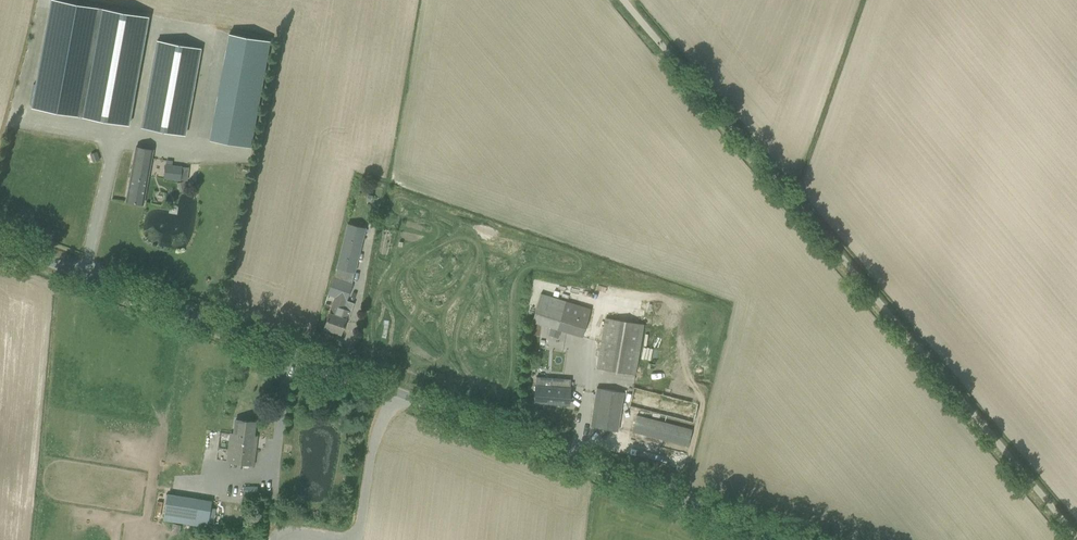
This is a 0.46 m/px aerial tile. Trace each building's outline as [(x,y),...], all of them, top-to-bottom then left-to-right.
[(57,0),(51,0),(32,107),(128,124),(148,17),(57,0)] [(237,35),(218,140),(251,146),(270,41),(237,35)] [(157,40),(141,127),(185,134),(200,48),(157,40)] [(153,151),(136,148),(126,200),(143,203),(153,151)] [(96,151),(91,153),(94,162),(99,160),(96,151)] [(180,180),(181,166),(166,164),(164,178),(180,180)] [(185,181),(178,183),(180,191),(188,189),(185,181)] [(364,228),(358,226),(348,224),(334,277),(328,294),(330,295),(324,310),(330,312),(324,327),(341,333),(350,305),(343,303),(351,281),(364,228)] [(541,293),(532,320),(582,336),(591,308),(541,293)] [(636,375),(636,374),(644,324),(605,317),(596,368),(636,375)] [(536,377),(534,402),(554,404),(555,386),(562,387),(563,379),(536,377)] [(555,386),(554,404),(569,405),(571,379),(563,379),(562,387),(555,386)] [(591,426),(618,431),(624,392),(597,387),(591,426)] [(698,403),(693,401),(635,387),(630,405),(694,421),(698,403)] [(688,445),(690,435),(692,429),(637,415),(633,431),(688,445)] [(236,419),(234,430),(234,435),(231,435),(228,461),(253,464),(257,436),(253,436),(255,422),(236,419)] [(673,463),(681,465),(684,455),(676,453),(673,463)] [(166,493),(163,520),(186,523),(192,524),(204,525),(207,526),(208,522),(210,507),(211,499),(208,499),(166,493)]
